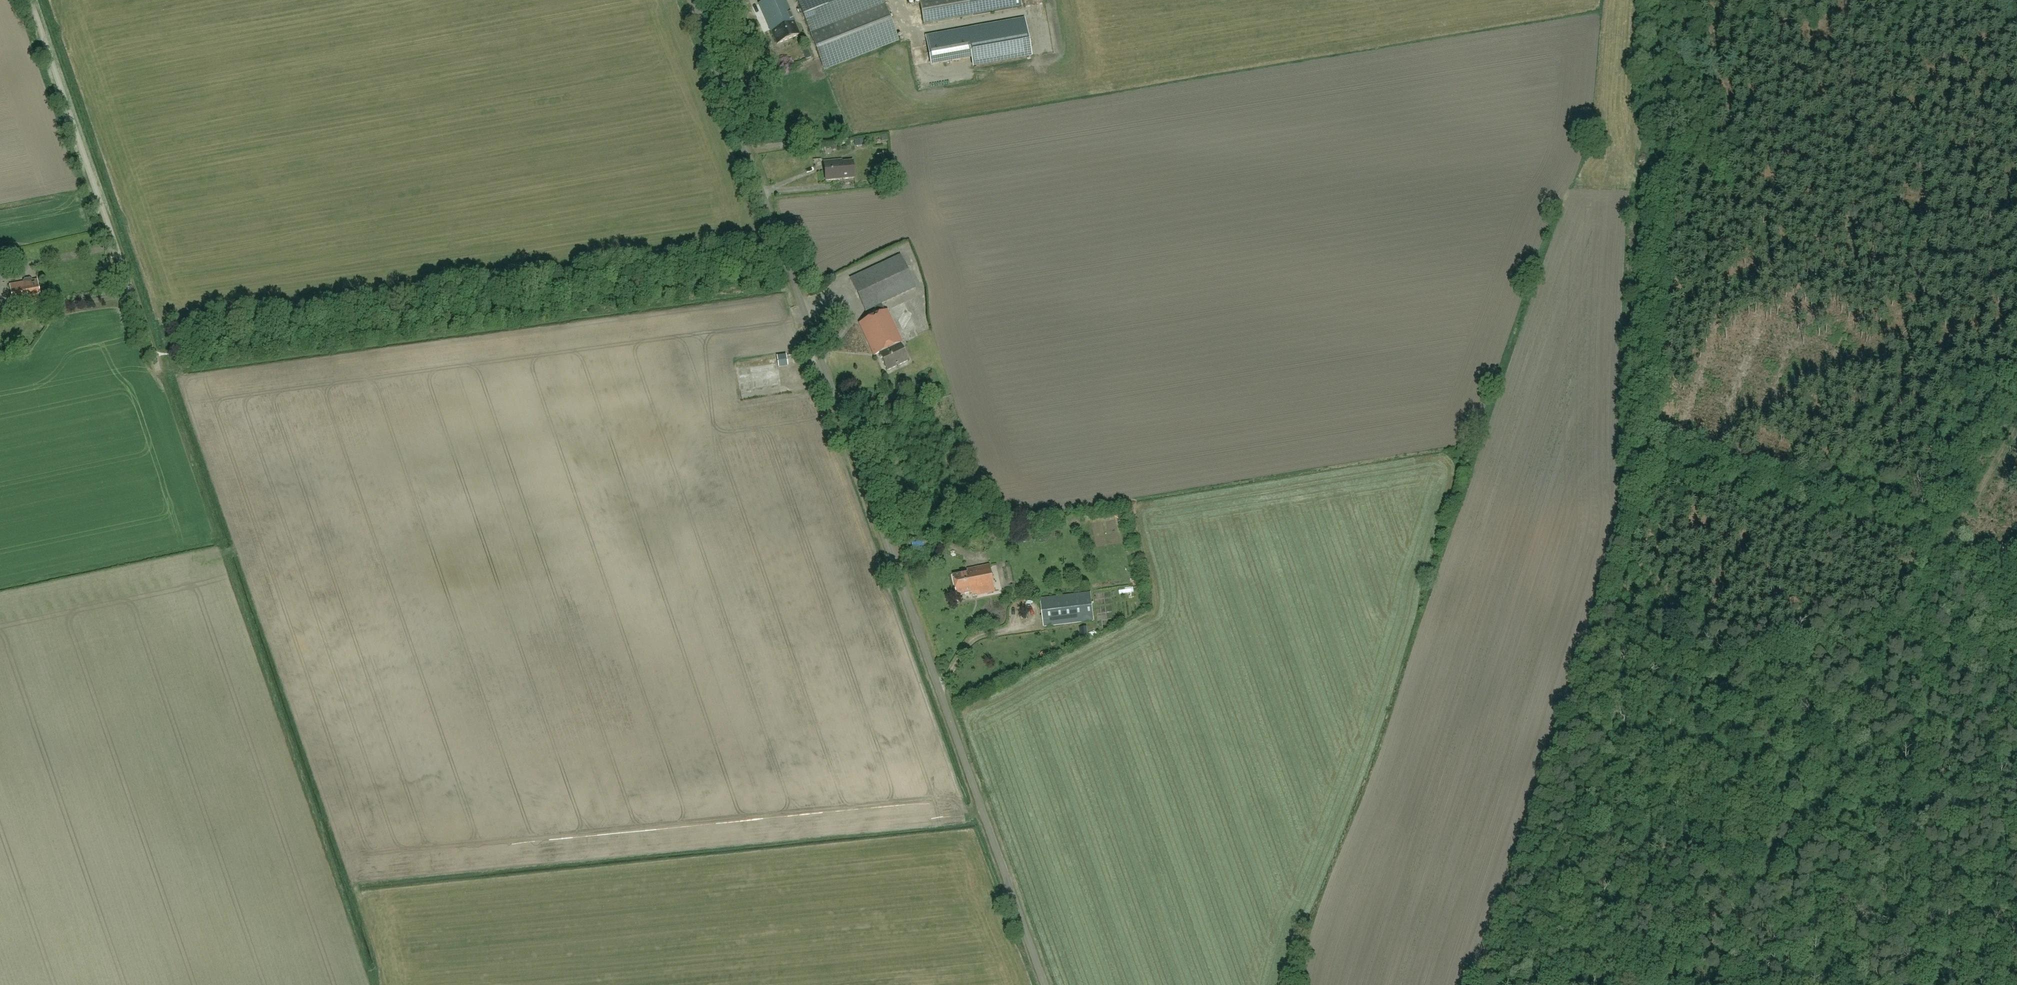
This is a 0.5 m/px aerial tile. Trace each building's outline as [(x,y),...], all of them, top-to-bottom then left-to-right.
[(800,35),(794,22),(795,22),(785,0),(770,0),(759,5),(771,32),(772,32),(777,45),(800,35)] [(824,70),(899,40),(882,0),(796,0),(824,70)] [(919,1),(924,24),(1022,7),(1021,0),(923,0),(919,1)] [(1024,19),(926,36),(931,64),(971,57),(973,66),(1031,56),(1029,46),(1024,19)] [(826,181),(855,179),(853,161),(843,162),(843,161),(825,162),(826,181)] [(934,259),(939,257),(932,243),(923,248),(932,265),(936,263),(934,259)] [(881,304),(915,288),(900,255),(850,279),(865,311),(874,307),(878,314),(859,323),(874,356),(879,354),(887,371),(908,361),(900,344),(902,343),(887,310),(884,311),(881,304)] [(23,282),(10,285),(13,306),(41,301),(37,280),(32,281),(32,280),(30,279),(25,280),(23,282)] [(895,308),(904,332),(918,327),(908,302),(895,308)] [(787,366),(787,363),(786,356),(786,355),(777,356),(778,367),(779,367),(787,366)] [(958,596),(973,593),(973,596),(996,592),(991,565),(968,569),(969,572),(954,575),(958,596)] [(1040,599),(1044,627),(1094,621),(1090,593),(1040,599)]
